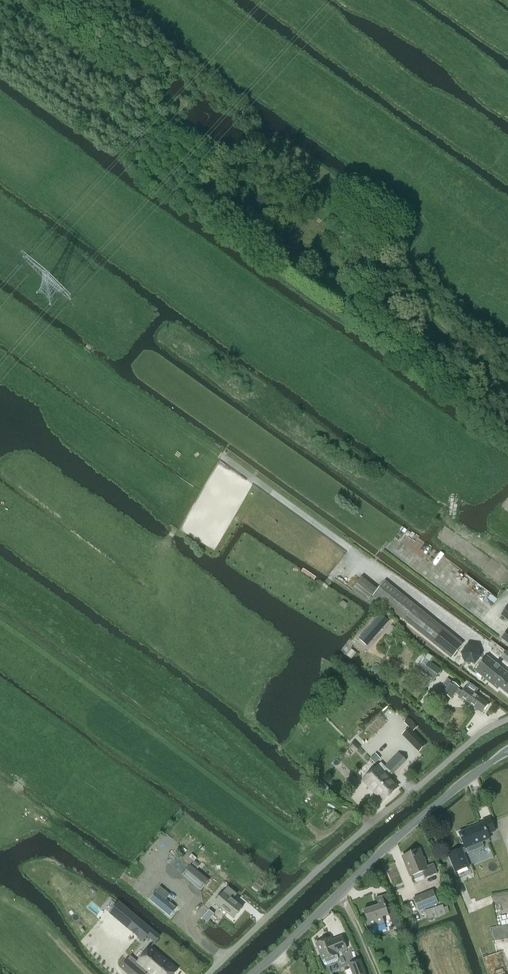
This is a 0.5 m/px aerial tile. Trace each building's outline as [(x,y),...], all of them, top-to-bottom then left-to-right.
[(463,644),(392,588),(385,582),(373,597),(451,658),(463,644)] [(358,636),(360,638),(359,639),(367,646),(388,623),(380,616),(378,617),(377,616),(369,624),(371,626),(368,629),(366,627),(358,636)] [(343,651),(348,655),(356,646),(351,642),(343,651)] [(467,647),(461,654),(464,664),(474,666),(481,658),(478,648),(467,647)] [(475,671),(498,690),(499,688),(507,695),(507,678),(507,677),(507,674),(487,657),(475,671)] [(418,668),(422,672),(434,681),(441,671),(429,662),(429,663),(424,659),(418,668)] [(447,680),(441,689),(444,692),(443,694),(451,699),(455,693),(459,696),(459,697),(482,714),(490,704),(475,694),(478,690),(469,683),(466,687),(463,691),(447,680)] [(409,728),(402,735),(412,745),(419,752),(426,745),(413,731),(417,727),(408,719),(404,723),(409,728)] [(399,753),(385,768),(390,772),(390,773),(391,774),(392,775),(406,761),(402,756),(399,753)] [(379,766),(362,781),(381,801),(398,786),(388,776),(387,775),(382,769),(379,766)] [(483,823),(459,833),(465,848),(466,849),(467,851),(467,853),(483,847),(481,843),(490,839),(488,835),(495,832),(490,819),(482,822),(483,823)] [(465,848),(449,854),(449,855),(456,873),(470,868),(464,853),(467,851),(466,849),(465,848)] [(410,877),(422,872),(425,879),(438,874),(434,864),(426,867),(420,850),(402,857),(410,877)] [(200,890),(208,881),(190,866),(182,876),(200,890)] [(160,887),(150,900),(169,916),(176,908),(166,899),(170,895),(160,887)] [(228,887),(215,903),(233,919),(242,908),(232,900),(236,894),(228,887)] [(419,912),(438,904),(432,891),(413,899),(419,912)] [(383,918),(389,916),(392,925),(395,925),(397,930),(400,929),(392,906),(386,908),(382,896),(375,898),(378,906),(363,911),(369,929),(385,924),(383,918)] [(119,901),(109,913),(143,942),(147,937),(154,943),(160,936),(119,901)] [(442,905),(424,911),(427,919),(437,916),(445,913),(443,908),(442,905)] [(209,910),(202,918),(207,922),(214,914),(209,910)] [(316,943),(323,961),(324,964),(326,965),(337,961),(338,958),(337,955),(336,953),(347,949),(342,937),(331,941),(330,938),(316,943)] [(120,968),(127,973),(145,973),(144,973),(146,971),(149,973),(174,973),(177,970),(150,947),(134,965),(127,959),(120,968)] [(352,973),(367,973),(361,959),(348,964),(352,973)]
